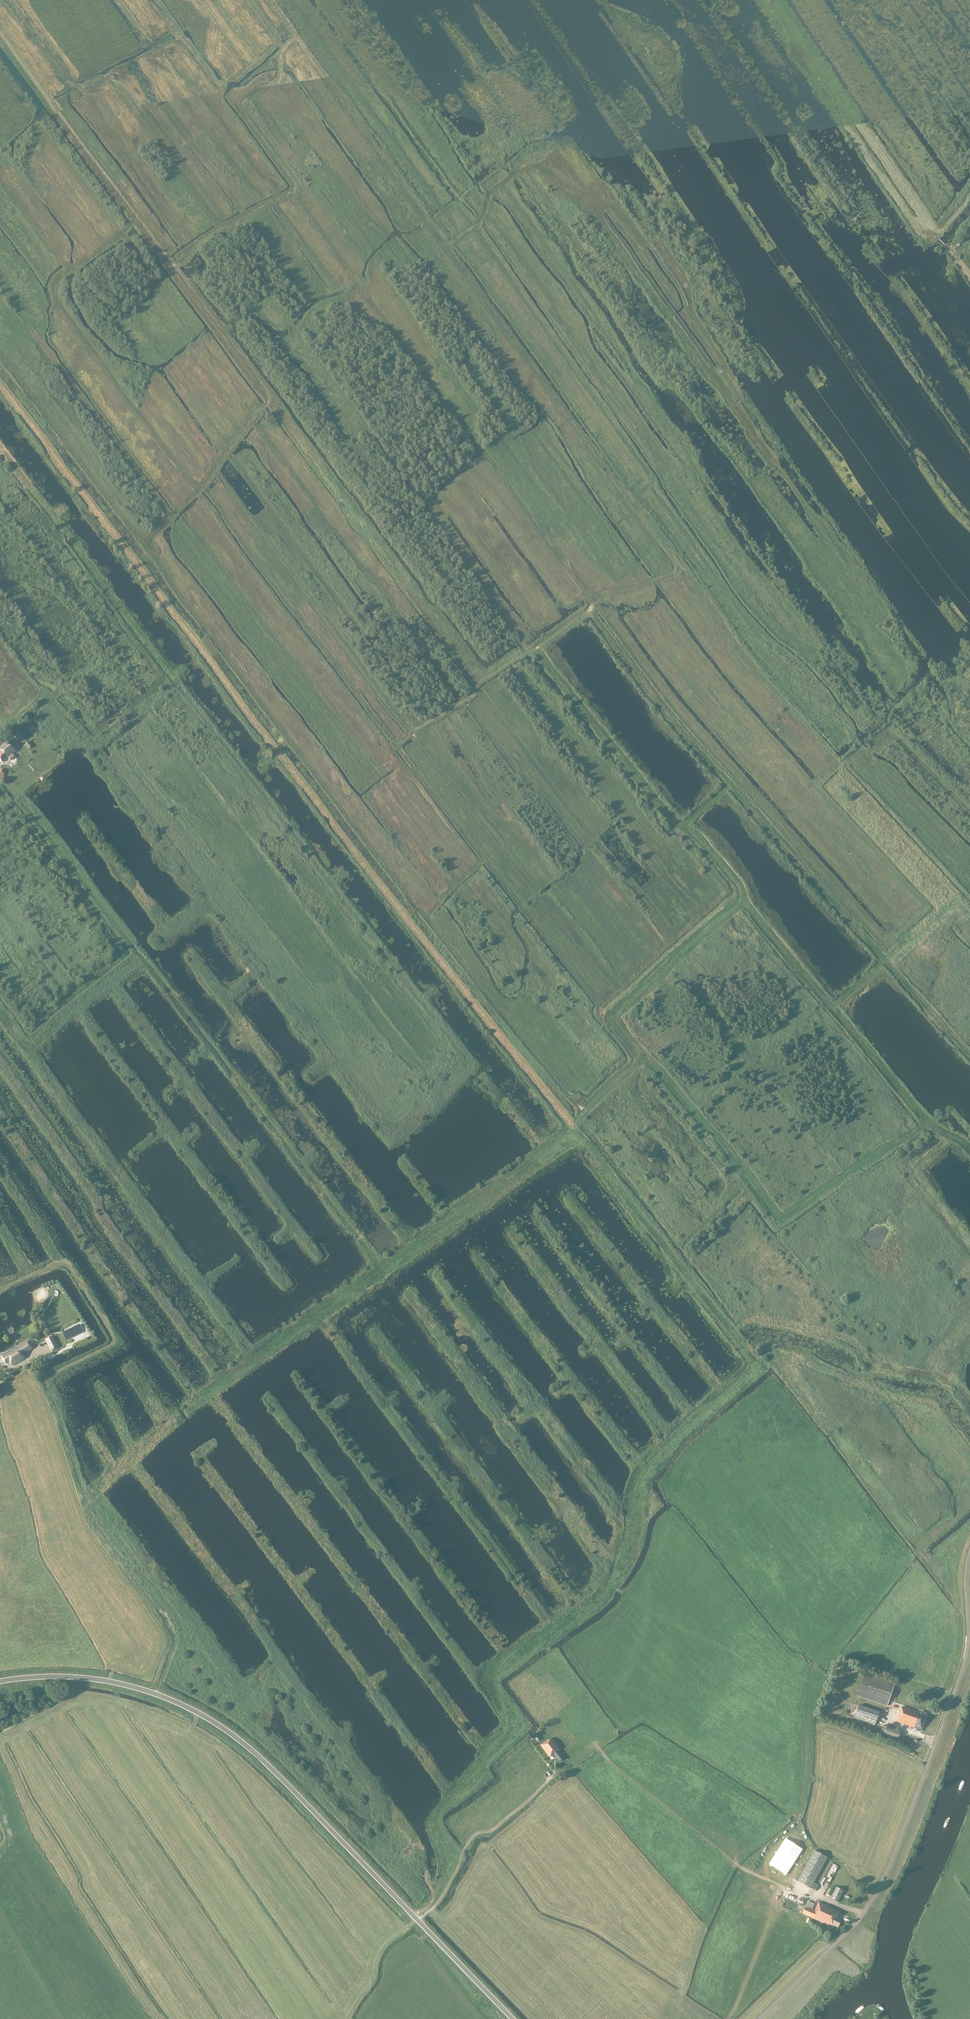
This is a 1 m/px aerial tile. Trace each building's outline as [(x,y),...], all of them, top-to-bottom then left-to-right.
[(7,741),(0,747),(0,760),(2,762),(8,758),(8,759),(10,761),(14,757),(12,755),(11,755),(16,751),(7,741)] [(42,1287),(35,1290),(41,1303),(47,1300),(42,1287)] [(61,1334),(65,1341),(83,1332),(80,1325),(61,1334)] [(44,1340),(50,1351),(57,1347),(52,1336),(44,1340)] [(27,1341),(18,1346),(17,1347),(1,1356),(5,1364),(9,1362),(11,1366),(24,1358),(20,1350),(30,1345),(27,1341)] [(857,1696),(887,1706),(895,1683),(865,1672),(857,1696)] [(854,1718),(875,1725),(879,1712),(858,1705),(854,1718)] [(914,1726),(921,1728),(925,1716),(920,1714),(919,1714),(919,1712),(902,1707),(897,1722),(914,1727),(914,1726)] [(878,1737),(882,1738),(897,1743),(900,1732),(882,1726),(878,1737)] [(554,1754),(559,1761),(563,1758),(557,1751),(560,1750),(551,1738),(548,1741),(547,1740),(541,1745),(550,1757),(554,1754)] [(797,1881),(810,1889),(811,1888),(815,1891),(818,1886),(814,1883),(827,1858),(814,1851),(797,1881)] [(830,1880),(837,1866),(830,1863),(817,1891),(820,1893),(823,1885),(826,1887),(829,1880),(830,1880)] [(830,1898),(838,1902),(844,1891),(836,1887),(830,1898)] [(781,1905),(795,1910),(797,1903),(784,1898),(781,1905)] [(829,1925),(830,1925),(833,1926),(834,1925),(838,1927),(841,1921),(836,1918),(839,1912),(818,1902),(818,1903),(815,1902),(815,1903),(808,1900),(802,1914),(829,1925)]
